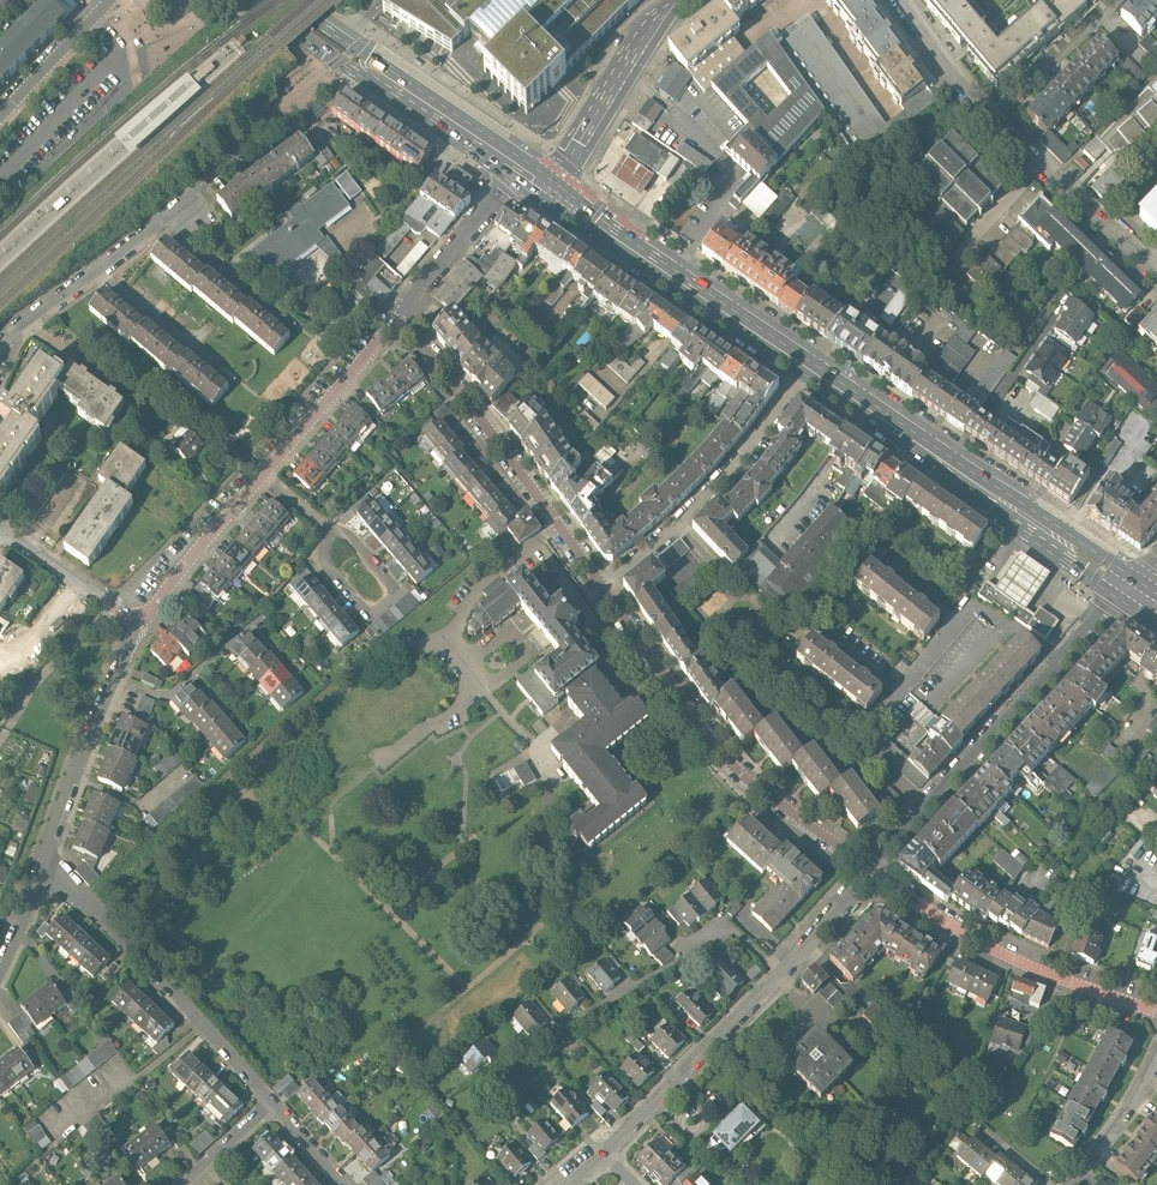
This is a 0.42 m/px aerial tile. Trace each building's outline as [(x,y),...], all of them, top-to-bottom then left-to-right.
[(0,1),(0,18),(18,0),(1,0),(0,1)] [(383,10),(405,23),(452,52),(459,46),(469,36),(478,44),(474,49),(477,53),(482,57),(487,53),(495,61),(485,72),(527,114),(640,0),(395,0),(383,10)] [(732,21),(759,0),(715,0),(722,8),(732,21)] [(867,0),(828,0),(854,34),(851,36),(878,69),(874,71),(901,105),(926,86),(899,53),(902,50),(876,17),(879,15),(867,0)] [(963,0),(919,0),(919,1),(947,33),(994,86),(1037,49),(1075,16),(1085,7),(1078,0),(1041,0),(997,38),(989,30),(963,0)] [(1156,19),(1156,3),(1154,0),(1136,0),(1121,16),(1141,36),(1156,19)] [(0,52),(0,85),(18,67),(41,44),(65,20),(48,4),(0,52)] [(731,37),(739,30),(732,21),(722,8),(693,31),(691,29),(685,33),(687,36),(670,49),(687,71),(731,37)] [(858,160),(938,101),(926,86),(901,105),(904,109),(886,124),(809,16),(778,38),(774,34),(769,38),(824,114),(838,132),(850,149),(858,160)] [(1148,34),(1139,44),(1156,61),(1156,43),(1148,34)] [(704,92),(712,86),(747,57),(731,37),(687,71),(704,92)] [(749,140),(776,165),(824,114),(769,38),(747,57),(712,86),(749,127),(726,150),(729,154),(732,157),(749,140)] [(1098,42),(1074,66),(1094,85),(1118,61),(1098,42)] [(243,43),(239,48),(241,50),(243,52),(247,48),(243,43)] [(1147,76),(1127,57),(1118,67),(1138,86),(1147,76)] [(690,78),(674,65),(663,81),(657,89),(674,101),(690,78)] [(1074,66),(1050,91),(1070,110),(1094,85),(1074,66)] [(215,76),(210,71),(192,86),(194,89),(197,92),(215,76)] [(1148,89),(1156,98),(1156,80),(1148,89)] [(1148,89),(1098,141),(1107,149),(1111,154),(1115,152),(1115,153),(1118,150),(1120,152),(1128,145),(1133,152),(1148,139),(1142,133),(1148,129),(1153,135),(1156,132),(1156,98),(1148,89)] [(1049,132),(1070,110),(1050,91),(1026,116),(1045,134),(1046,135),(1049,132)] [(332,112),(375,141),(389,122),(385,119),(366,107),(345,93),(332,112)] [(664,110),(649,99),(638,115),(652,125),(664,110)] [(645,133),(652,125),(638,115),(632,124),(645,133)] [(422,144),(389,122),(375,141),(418,170),(431,151),(422,144)] [(1045,134),(1039,140),(1063,163),(1072,154),(1049,132),(1046,135),(1045,134)] [(300,137),(259,169),(273,188),(314,156),(300,137)] [(636,157),(632,162),(643,170),(647,165),(657,172),(668,157),(638,137),(628,152),(636,157)] [(1096,139),(1084,152),(1094,162),(1107,149),(1098,141),(1096,139)] [(766,177),(776,165),(749,140),(732,157),(753,177),(760,183),(766,177)] [(952,141),(914,180),(927,192),(910,210),(950,249),(964,235),(961,232),(1002,190),(952,141)] [(713,163),(682,143),(675,153),(693,165),(704,172),(713,163)] [(325,145),(318,150),(322,154),(316,159),(321,166),(334,156),(325,145)] [(809,215),(810,214),(818,205),(858,160),(850,149),(800,207),(809,215)] [(669,155),(668,157),(657,172),(656,174),(666,181),(679,162),(669,155)] [(654,177),(643,170),(632,162),(624,157),(619,165),(611,176),(641,197),(648,186),(654,177)] [(1112,167),(1091,189),(1105,202),(1126,179),(1112,167)] [(702,175),(691,168),(684,178),(693,183),(702,175)] [(232,220),(273,188),(259,169),(217,201),(232,220)] [(456,169),(445,185),(462,196),(472,180),(456,169)] [(338,190),(332,182),(301,207),(299,205),(288,213),(293,219),(252,252),(272,279),(315,245),(333,261),(342,254),(327,235),(324,238),(318,230),(350,205),(341,194),(344,191),(350,199),(362,190),(347,171),(335,180),(341,187),(338,190)] [(753,177),(729,202),(737,209),(743,202),(761,218),(779,199),(763,185),(768,179),(766,177),(760,183),(753,177)] [(437,179),(422,197),(455,218),(470,201),(462,196),(445,185),(437,179)] [(794,198),(786,190),(779,199),(761,218),(753,227),(764,234),(794,198)] [(422,197),(406,215),(426,228),(439,237),(455,218),(422,197)] [(1137,220),(1156,239),(1156,238),(1156,199),(1137,220)] [(518,239),(519,240),(538,213),(522,202),(494,235),(503,241),(512,248),(518,239)] [(1126,313),(1144,295),(1111,264),(1110,265),(1103,259),(1105,258),(1071,226),(1068,229),(1039,202),(1022,220),(1038,234),(1052,248),(1054,245),(1088,276),(1089,275),(1095,281),(1094,282),(1126,313)] [(798,260),(807,269),(844,229),(818,205),(810,214),(827,229),(798,260)] [(553,223),(538,213),(519,240),(534,250),(553,223)] [(421,234),(426,228),(406,215),(401,221),(410,230),(415,233),(421,234)] [(1015,225),(1017,227),(1031,241),(1038,234),(1022,220),(1021,219),(1015,225)] [(228,232),(219,221),(208,230),(217,241),(228,232)] [(401,221),(373,254),(382,262),(410,230),(401,221)] [(563,230),(553,223),(534,250),(531,255),(529,254),(525,260),(525,261),(530,265),(534,258),(536,259),(544,248),(549,251),(563,230)] [(703,253),(723,268),(738,246),(726,238),(732,232),(723,225),(703,253)] [(1033,242),(1031,241),(1017,227),(1007,237),(1022,251),(1023,252),(1027,252),(1032,246),(1033,242)] [(549,251),(573,267),(587,247),(563,230),(549,251)] [(1007,237),(1002,243),(1017,256),(1022,251),(1007,237)] [(191,293),(193,291),(207,274),(167,241),(151,259),(191,293)] [(421,241),(394,272),(402,280),(429,248),(421,241)] [(490,250),(485,256),(498,265),(510,250),(512,248),(503,241),(495,253),(490,250)] [(723,268),(751,287),(775,259),(748,242),(744,247),(739,244),(738,246),(723,268)] [(1017,257),(1017,256),(1002,243),(987,259),(1000,271),(1002,273),(1017,257)] [(583,274),(585,276),(599,255),(587,247),(573,267),(578,271),(583,274)] [(525,260),(510,250),(498,265),(485,256),(479,252),(473,258),(491,275),(508,286),(525,261),(525,260)] [(392,292),(375,278),(386,265),(382,262),(373,254),(354,276),(383,301),(392,292)] [(590,281),(606,292),(621,270),(599,255),(585,276),(584,277),(590,281)] [(462,307),(491,275),(473,258),(442,295),(459,310),(462,307)] [(801,276),(775,259),(751,287),(779,306),(794,285),(801,276)] [(973,270),(966,278),(981,292),(1000,271),(987,259),(975,272),(973,270)] [(603,295),(629,313),(650,290),(621,270),(606,292),(603,295)] [(551,296),(560,304),(572,290),(570,289),(583,274),(578,271),(575,274),(574,273),(564,284),(561,283),(551,296)] [(208,272),(207,274),(193,291),(233,324),(234,322),(248,305),(208,272)] [(375,310),(383,301),(354,276),(346,285),(375,310)] [(881,319),(892,327),(919,288),(908,280),(881,319)] [(603,295),(606,292),(590,281),(587,285),(594,291),(591,294),(588,291),(576,303),(586,313),(598,301),(603,295)] [(779,306),(796,318),(810,296),(794,285),(779,306)] [(644,324),(646,323),(664,300),(650,290),(629,313),(628,314),(643,323),(644,324)] [(130,344),(132,342),(146,326),(106,293),(90,311),(130,344)] [(796,318),(826,340),(847,315),(813,293),(810,296),(796,318)] [(433,320),(442,330),(459,310),(442,295),(439,300),(447,307),(433,320)] [(1071,315),(1091,329),(1101,315),(1092,309),(1093,307),(1077,296),(1070,306),(1075,309),(1071,315)] [(545,310),(551,308),(548,298),(523,306),(528,325),(548,319),(545,310)] [(663,325),(683,339),(697,323),(664,300),(646,323),(653,331),(655,334),(663,325)] [(494,317),(506,329),(514,320),(516,318),(499,301),(491,309),(496,315),(494,317)] [(249,303),(248,305),(234,322),(274,355),(290,337),(249,303)] [(442,330),(455,347),(477,325),(462,307),(459,310),(442,330)] [(1137,334),(1156,354),(1156,314),(1137,334)] [(883,339),(847,315),(826,340),(864,366),(883,339)] [(1091,329),(1071,315),(1061,329),(1067,333),(1081,343),(1091,329)] [(972,318),(928,373),(927,376),(950,392),(975,353),(966,347),(981,325),(972,318)] [(505,330),(520,344),(529,335),(514,320),(506,329),(505,330)] [(632,348),(653,331),(646,323),(644,324),(643,323),(625,339),(632,348)] [(677,372),(689,357),(711,332),(697,323),(683,339),(681,341),(685,344),(681,348),(680,347),(657,374),(666,381),(675,370),(677,372)] [(147,324),(146,326),(132,342),(172,375),(173,373),(187,357),(147,324)] [(492,343),(477,325),(455,347),(471,366),(492,343)] [(685,399),(706,375),(730,345),(711,332),(689,357),(700,366),(678,392),(685,399)] [(1067,333),(1063,338),(1081,351),(1085,345),(1081,343),(1067,333)] [(529,335),(520,344),(537,361),(546,352),(529,335)] [(1083,352),(1081,351),(1063,338),(1062,338),(1058,343),(1076,355),(1079,357),(1083,352)] [(880,377),(911,397),(927,376),(928,373),(900,351),(891,344),(884,339),(883,339),(864,366),(863,367),(880,377)] [(1043,354),(1065,370),(1076,355),(1058,343),(1053,339),(1043,354)] [(509,362),(492,343),(471,366),(470,367),(482,379),(481,380),(490,389),(488,391),(515,417),(529,402),(514,389),(524,377),(520,374),(521,372),(509,362)] [(745,356),(730,345),(706,375),(716,384),(725,373),(730,377),(745,356)] [(653,361),(647,355),(638,365),(619,347),(610,357),(636,380),(653,361)] [(968,392),(961,400),(979,412),(1017,358),(1004,350),(974,390),(970,394),(968,392)] [(1126,351),(1109,370),(1156,414),(1156,413),(1156,380),(1126,351)] [(1065,370),(1043,354),(1032,370),(1038,374),(1055,386),(1056,384),(1065,370)] [(188,355),(187,357),(173,373),(213,406),(228,388),(188,355)] [(735,397),(743,386),(746,388),(748,386),(762,367),(745,356),(730,377),(733,379),(725,390),(735,397)] [(410,361),(396,372),(409,389),(423,378),(410,361)] [(58,388),(83,404),(80,408),(82,409),(79,414),(106,433),(124,406),(116,400),(118,398),(115,396),(112,394),(111,397),(87,380),(89,378),(86,376),(83,374),(82,377),(71,369),(64,380),(42,365),(12,408),(5,403),(2,408),(0,410),(0,415),(15,425),(0,446),(0,492),(40,434),(30,427),(33,423),(34,423),(58,388)] [(748,386),(762,396),(775,376),(762,367),(748,386)] [(614,405),(623,395),(596,371),(587,381),(614,405)] [(396,372),(382,384),(395,401),(409,389),(396,372)] [(1038,374),(1031,384),(1044,392),(1045,391),(1052,396),(1060,386),(1056,384),(1055,386),(1038,374)] [(789,386),(775,376),(762,396),(769,401),(766,404),(762,405),(743,430),(751,436),(778,403),(789,386)] [(911,397),(946,421),(961,400),(950,392),(927,376),(911,397)] [(381,412),(395,401),(382,384),(367,396),(369,398),(381,412)] [(728,407),(735,397),(725,390),(713,406),(727,417),(732,410),(728,407)] [(1066,406),(1052,396),(1045,391),(1044,392),(1036,403),(1058,418),(1066,406)] [(1081,422),(1084,424),(1103,436),(1105,438),(1118,418),(1107,410),(1113,401),(1101,393),(1081,422)] [(362,403),(357,410),(370,422),(375,417),(381,412),(369,398),(362,403)] [(838,421),(806,398),(791,420),(784,431),(790,435),(801,443),(803,439),(810,429),(839,448),(852,430),(838,421)] [(979,412),(961,400),(946,421),(963,433),(977,414),(979,412)] [(519,426),(531,443),(555,418),(545,403),(519,426)] [(608,422),(592,407),(583,417),(599,431),(608,422)] [(354,408),(342,422),(364,440),(375,427),(370,422),(357,410),(354,408)] [(971,439),(1009,463),(1022,444),(1002,431),(986,419),(977,414),(963,433),(971,439)] [(582,457),(555,418),(531,443),(559,483),(574,468),(582,457)] [(645,450),(655,459),(665,448),(635,420),(631,424),(643,435),(637,440),(646,449),(645,450)] [(351,454),(364,440),(342,422),(330,436),(346,450),(351,454)] [(424,435),(436,450),(452,436),(440,422),(424,435)] [(1052,452),(1009,422),(1002,431),(1022,444),(1045,461),(1052,452)] [(733,423),(711,450),(726,463),(751,436),(743,430),(733,423)] [(1084,424),(1069,446),(1088,459),(1103,436),(1084,424)] [(185,430),(169,446),(188,464),(204,447),(185,430)] [(853,486),(861,474),(877,447),(855,432),(852,430),(839,448),(834,456),(837,458),(853,468),(845,480),(853,486)] [(596,442),(607,451),(616,440),(606,431),(596,442)] [(790,435),(769,463),(785,475),(809,444),(803,439),(801,443),(790,435)] [(334,463),(346,450),(330,436),(318,450),(334,463)] [(463,449),(452,436),(436,450),(448,463),(461,452),(463,449)] [(1122,437),(1106,460),(1113,465),(1129,441),(1122,437)] [(618,469),(613,475),(620,481),(632,467),(628,464),(637,454),(624,443),(622,445),(616,440),(607,451),(603,456),(618,469)] [(1045,461),(1022,444),(1009,463),(1048,490),(1061,471),(1045,461)] [(877,447),(861,474),(853,486),(862,492),(871,479),(877,483),(881,479),(894,459),(877,447)] [(99,481),(108,487),(124,498),(146,467),(121,450),(99,481)] [(318,450),(307,463),(323,477),(334,463),(318,450)] [(711,450),(686,476),(700,491),(726,463),(711,450)] [(445,465),(457,479),(473,465),(461,452),(448,463),(445,465)] [(881,479),(897,490),(911,470),(894,459),(881,479)] [(1068,460),(1061,471),(1048,490),(1071,505),(1091,476),(1068,460)] [(69,471),(58,463),(19,519),(30,526),(69,471)] [(311,491),(323,477),(307,463),(295,477),(311,491)] [(775,486),(785,475),(769,463),(730,505),(739,514),(745,519),(762,500),(765,503),(778,489),(775,486)] [(484,479),(473,465),(457,479),(468,493),(484,479)] [(588,479),(574,468),(559,483),(570,498),(577,493),(584,483),(588,479)] [(592,489),(584,483),(577,493),(570,498),(581,514),(588,509),(613,475),(605,468),(593,482),(596,484),(592,489)] [(908,506),(912,501),(926,480),(911,470),(897,490),(893,496),(897,499),(908,506)] [(620,481),(613,475),(588,509),(581,514),(592,530),(607,517),(610,512),(601,504),(608,495),(610,496),(621,482),(620,481)] [(664,490),(656,496),(674,516),(700,491),(686,476),(668,494),(664,490)] [(496,493),(484,479),(468,493),(480,507),(496,493)] [(881,479),(877,483),(869,495),(890,509),(897,499),(893,496),(897,490),(881,479)] [(912,501),(946,525),(960,504),(926,480),(912,501)] [(1117,481),(1093,514),(1124,536),(1139,515),(1140,513),(1134,509),(1137,504),(1137,503),(1123,492),(1127,488),(1117,481)] [(85,482),(50,531),(61,539),(96,489),(85,482)] [(87,519),(111,536),(133,504),(124,498),(108,487),(87,519)] [(496,493),(480,507),(492,521),(508,507),(496,493)] [(357,517),(358,516),(358,515),(372,503),(367,496),(350,510),(357,517)] [(646,540),(674,516),(656,496),(649,503),(653,507),(633,523),(646,540)] [(358,516),(370,530),(391,512),(393,510),(383,498),(376,505),(373,502),(372,503),(358,515),(358,516)] [(739,514),(730,505),(725,500),(711,514),(698,527),(731,559),(741,568),(751,557),(754,554),(727,527),(739,514)] [(276,531),(288,517),(272,503),(260,517),(276,531)] [(994,527),(960,504),(946,525),(980,548),(994,527)] [(518,519),(508,507),(492,521),(484,528),(483,532),(493,542),(508,530),(507,528),(518,519)] [(754,554),(751,557),(800,599),(862,528),(838,507),(789,562),(766,541),(754,554)] [(1156,539),(1156,515),(1153,511),(1152,511),(1145,519),(1139,515),(1124,536),(1142,549),(1150,547),(1156,539)] [(370,530),(381,543),(398,530),(403,525),(391,512),(370,530)] [(518,519),(507,528),(508,530),(520,546),(540,531),(527,513),(518,519)] [(264,544),(276,531),(260,517),(248,531),(264,544)] [(619,535),(607,517),(592,530),(613,559),(617,564),(622,560),(646,540),(633,523),(619,535)] [(111,536),(87,519),(65,550),(90,567),(111,536)] [(381,543),(393,557),(409,544),(398,530),(381,543)] [(253,558),(264,544),(248,531),(237,545),(253,558)] [(697,547),(687,536),(665,554),(674,565),(697,547)] [(393,557),(405,570),(421,557),(409,544),(393,557)] [(241,572),(253,558),(237,545),(225,558),(241,572)] [(1013,565),(996,589),(1026,610),(1043,585),(1050,575),(1021,555),(1013,565)] [(405,570),(417,584),(433,571),(421,557),(405,570)] [(229,585),(241,572),(225,558),(213,572),(229,585)] [(630,582),(644,599),(660,586),(673,575),(659,559),(630,582)] [(24,579),(0,562),(0,614),(24,579)] [(719,574),(710,563),(677,590),(687,601),(719,574)] [(870,567),(854,588),(923,640),(939,620),(925,609),(927,607),(921,603),(919,605),(892,584),(894,581),(888,577),(886,579),(870,567)] [(296,593),(311,579),(312,580),(314,578),(308,571),(290,586),(296,593)] [(210,608),(229,585),(213,572),(201,586),(201,585),(195,592),(210,608)] [(484,595),(491,603),(480,612),(481,613),(492,627),(495,630),(518,611),(517,610),(521,607),(567,663),(555,673),(549,666),(537,676),(533,672),(517,685),(543,716),(558,703),(556,701),(564,695),(565,696),(566,695),(570,700),(568,702),(569,704),(569,706),(571,709),(574,709),(574,710),(574,713),(577,716),(579,716),(580,716),(579,719),(584,725),(564,740),(563,739),(551,749),(561,762),(562,761),(564,764),(563,765),(564,766),(564,769),(566,772),(568,772),(569,773),(569,776),(572,778),(574,778),(575,780),(575,782),(577,785),(579,785),(580,786),(580,789),(588,798),(590,798),(591,799),(591,802),(593,805),(595,805),(596,806),(596,808),(599,812),(587,822),(581,815),(568,826),(574,832),(570,835),(577,844),(581,841),(588,850),(591,850),(594,847),(594,845),(595,844),(597,844),(600,842),(600,840),(601,839),(604,839),(607,837),(607,834),(608,833),(610,834),(613,831),(613,829),(614,828),(617,828),(620,826),(620,824),(621,823),(623,823),(626,821),(626,818),(627,817),(630,818),(633,815),(633,813),(634,812),(636,812),(640,810),(640,808),(640,807),(643,807),(646,805),(646,802),(648,801),(636,787),(633,790),(631,787),(631,784),(629,782),(626,782),(626,781),(626,778),(623,775),(621,775),(620,774),(620,771),(613,762),(610,762),(606,756),(609,754),(609,752),(610,751),(613,751),(615,748),(615,746),(617,745),(619,746),(622,743),(622,741),(623,740),(625,740),(628,738),(628,736),(630,735),(632,735),(635,732),(635,731),(636,729),(638,730),(641,727),(641,725),(643,724),(645,724),(648,722),(648,720),(650,718),(644,711),(638,704),(634,708),(627,699),(620,705),(620,702),(617,699),(615,699),(614,698),(614,695),(612,692),(610,692),(609,691),(609,689),(607,686),(605,686),(604,685),(604,682),(601,679),(599,679),(593,671),(598,667),(569,633),(579,625),(577,624),(578,623),(562,603),(551,611),(524,578),(507,591),(507,590),(506,590),(499,582),(484,595)] [(323,593),(312,580),(311,579),(296,593),(307,607),(323,593)] [(1040,608),(1035,616),(1026,610),(996,589),(986,583),(978,596),(992,606),(993,604),(1046,640),(1059,621),(1040,608)] [(644,599),(674,642),(691,630),(660,586),(644,599)] [(210,608),(195,592),(190,598),(191,599),(205,614),(210,608)] [(335,607),(323,593),(307,607),(319,620),(335,607)] [(419,605),(410,594),(370,628),(379,639),(419,605)] [(205,614),(191,599),(185,604),(200,619),(205,614)] [(347,620),(335,607),(319,620),(330,634),(347,620)] [(471,627),(469,629),(471,630),(469,632),(469,635),(471,637),(473,636),(475,635),(476,637),(482,631),(484,633),(492,627),(481,613),(479,614),(481,616),(475,622),(474,621),(469,624),(471,627)] [(910,695),(919,704),(920,705),(989,624),(978,615),(910,695)] [(170,639),(183,651),(189,657),(207,639),(188,620),(170,639)] [(359,634),(347,620),(330,634),(343,648),(359,634)] [(1121,622),(1098,647),(1118,663),(1125,656),(1142,666),(1156,645),(1121,622)] [(674,642),(697,675),(714,662),(691,630),(674,642)] [(231,650),(241,662),(259,647),(253,641),(249,635),(231,650)] [(183,651),(170,639),(167,636),(151,652),(167,667),(183,651)] [(1022,637),(996,665),(1015,683),(1041,653),(1022,637)] [(813,640),(797,661),(865,714),(881,694),(868,683),(869,681),(864,676),(862,679),(835,657),(836,655),(831,651),(829,653),(813,640)] [(1156,645),(1142,666),(1138,671),(1144,675),(1143,676),(1151,682),(1153,680),(1156,682),(1156,646),(1156,645)] [(250,673),(252,671),(268,658),(263,652),(259,647),(241,662),(250,673)] [(1094,688),(1118,663),(1098,647),(1074,673),(1094,688)] [(252,671),(263,684),(281,669),(275,662),(270,656),(268,658),(252,671)] [(735,691),(714,662),(697,675),(720,707),(723,704),(735,691)] [(996,665),(970,694),(988,711),(1015,683),(996,665)] [(263,684),(274,697),(292,682),(286,675),(281,669),(263,684)] [(1074,673),(1062,686),(1088,709),(1094,710),(1104,693),(1094,688),(1074,673)] [(145,675),(142,681),(160,689),(163,682),(145,675)] [(274,697),(285,710),(303,695),(297,688),(292,682),(274,697)] [(196,691),(191,685),(174,700),(183,711),(201,696),(196,691)] [(741,685),(735,691),(723,704),(751,743),(763,734),(773,727),(741,685)] [(1030,721),(1021,732),(1046,756),(1088,709),(1062,686),(1053,697),(1030,721)] [(970,694),(942,724),(960,741),(988,711),(970,694)] [(205,701),(201,696),(183,711),(192,722),(194,720),(210,707),(205,701)] [(143,697),(140,703),(153,709),(156,702),(143,697)] [(145,726),(153,709),(140,703),(132,721),(145,726)] [(920,705),(919,704),(908,716),(930,737),(942,724),(920,705)] [(212,705),(210,707),(194,720),(205,733),(223,718),(217,711),(212,705)] [(1156,712),(1128,754),(1128,757),(1122,766),(1132,772),(1156,734),(1156,712)] [(936,743),(930,737),(908,716),(887,743),(914,768),(936,743)] [(124,717),(117,732),(138,742),(145,726),(132,721),(124,717)] [(227,723),(223,718),(205,733),(216,746),(234,731),(227,723)] [(783,719),(773,727),(763,734),(791,771),(801,763),(812,755),(783,719)] [(930,737),(936,743),(951,757),(963,744),(960,741),(942,724),(930,737)] [(239,737),(234,731),(216,746),(228,759),(245,744),(239,737)] [(131,757),(138,742),(117,732),(110,748),(112,749),(131,757)] [(1029,774),(1046,756),(1021,732),(1003,751),(1022,768),(1029,774)] [(929,781),(914,768),(887,743),(878,734),(869,744),(920,791),(929,781)] [(929,781),(951,757),(936,743),(914,768),(929,781)] [(823,747),(812,755),(801,763),(828,800),(838,793),(851,784),(823,747)] [(112,749),(106,764),(126,773),(133,758),(131,757),(112,749)] [(162,779),(183,761),(174,751),(153,769),(162,779)] [(1005,788),(1022,768),(1003,751),(985,770),(1005,788)] [(526,761),(513,768),(521,781),(524,787),(536,780),(526,761)] [(1117,771),(1106,761),(1081,788),(1092,798),(1117,771)] [(119,789),(126,773),(106,764),(99,780),(119,789)] [(502,791),(521,781),(513,768),(495,779),(502,791)] [(985,770),(968,789),(992,810),(1009,791),(1005,788),(985,770)] [(205,787),(195,776),(144,820),(153,830),(205,787)] [(861,777),(851,784),(838,793),(866,829),(888,812),(861,777)] [(36,803),(41,787),(33,784),(27,800),(36,803)] [(968,789),(951,807),(975,829),(977,830),(994,812),(992,810),(968,789)] [(897,815),(906,806),(889,790),(880,799),(897,815)] [(95,794),(89,808),(111,817),(117,804),(95,794)] [(951,807),(932,829),(955,850),(975,829),(951,807)] [(105,830),(111,817),(89,808),(83,821),(86,822),(105,830)] [(1059,816),(1051,808),(1042,817),(1050,825),(1059,816)] [(26,833),(31,820),(23,817),(18,830),(26,833)] [(86,822),(80,835),(101,844),(107,831),(105,830),(86,822)] [(766,871),(782,853),(748,822),(740,830),(739,829),(727,843),(762,875),(766,871)] [(936,872),(955,850),(932,829),(912,850),(933,870),(936,872)] [(95,857),(101,844),(80,835),(74,848),(85,853),(95,858),(95,857)] [(1044,845),(1038,839),(1034,844),(1040,849),(1044,845)] [(801,902),(821,880),(786,849),(782,853),(766,871),(784,887),(801,902)] [(930,874),(933,870),(912,850),(895,868),(896,874),(919,888),(921,885),(930,874)] [(1022,870),(1003,852),(994,862),(1014,879),(1022,870)] [(76,871),(89,886),(100,877),(93,870),(98,858),(95,857),(95,858),(85,853),(82,860),(86,861),(76,871)] [(952,890),(947,897),(981,921),(984,917),(998,896),(964,872),(952,890)] [(944,900),(947,897),(952,890),(930,874),(921,885),(944,900)] [(1084,874),(1075,885),(1088,895),(1096,884),(1084,874)] [(707,881),(690,895),(707,915),(716,908),(714,906),(722,899),(707,881)] [(753,917),(772,934),(801,902),(784,887),(777,896),(774,894),(753,917)] [(1050,891),(1038,908),(1020,934),(1045,945),(1057,921),(1044,916),(1057,895),(1050,891)] [(1000,894),(998,896),(984,917),(993,924),(996,920),(1018,936),(1020,934),(1038,908),(1026,899),(1023,904),(1013,897),(1010,901),(1000,894)] [(699,922),(707,915),(690,895),(674,909),(685,921),(689,927),(697,920),(699,922)] [(727,913),(733,918),(742,907),(737,903),(739,900),(734,895),(724,906),(729,911),(727,913)] [(685,921),(674,909),(673,908),(668,912),(679,926),(685,921)] [(887,908),(862,932),(884,954),(890,947),(904,955),(918,932),(919,931),(887,908)] [(623,924),(637,940),(658,924),(651,915),(649,917),(642,909),(623,924)] [(53,932),(65,943),(83,923),(71,912),(59,925),(53,932)] [(59,925),(53,920),(43,930),(49,936),(53,932),(59,925)] [(65,943),(77,953),(95,933),(83,923),(65,943)] [(665,932),(658,924),(637,940),(651,957),(653,956),(664,947),(670,942),(663,934),(665,932)] [(1149,930),(1137,965),(1150,970),(1156,963),(1156,959),(1151,957),(1156,941),(1156,933),(1149,930)] [(869,968),(884,954),(862,932),(837,956),(861,980),(871,970),(869,968)] [(948,951),(918,932),(904,955),(903,957),(932,975),(948,951)] [(1099,939),(1077,932),(1069,956),(1091,963),(1099,939)] [(77,953),(89,964),(107,944),(95,933),(77,953)] [(119,955),(107,944),(89,964),(100,975),(105,969),(112,962),(119,955)] [(668,952),(664,947),(653,956),(657,962),(658,961),(662,967),(674,957),(669,952),(668,952)] [(715,994),(723,1002),(729,997),(729,998),(744,983),(729,969),(734,963),(724,953),(718,959),(722,964),(709,977),(720,989),(715,994)] [(611,957),(606,961),(615,972),(621,968),(611,957)] [(954,979),(974,989),(984,967),(965,958),(954,979)] [(116,965),(112,962),(105,969),(116,979),(128,965),(122,959),(116,965)] [(612,985),(620,978),(615,972),(606,961),(605,960),(588,974),(605,994),(614,987),(612,985)] [(821,963),(807,976),(820,989),(823,986),(833,977),(821,963)] [(1004,977),(984,967),(974,989),(994,998),(1004,977)] [(1041,983),(1023,976),(1019,988),(1037,994),(1041,983)] [(853,998),(833,977),(823,986),(844,1009),(854,999),(853,998)] [(117,997),(129,1008),(147,989),(136,978),(117,997)] [(584,998),(568,979),(552,993),(569,1013),(578,1006),(576,1004),(584,998)] [(59,981),(44,992),(59,1014),(75,1003),(59,981)] [(1051,986),(1041,983),(1037,994),(1036,1000),(1045,1003),(1051,986)] [(129,1008),(141,1019),(159,1000),(147,989),(129,1008)] [(44,1024),(59,1014),(44,992),(29,1003),(32,1007),(41,1020),(44,1024)] [(684,1012),(700,1027),(712,1015),(690,993),(683,999),(678,1005),(684,1012)] [(858,993),(853,998),(854,999),(867,1013),(868,1011),(872,1008),(858,993)] [(678,1017),(684,1012),(678,1005),(683,999),(680,996),(669,1008),(678,1017)] [(141,1019),(152,1030),(171,1011),(159,1000),(141,1019)] [(880,1000),(872,1008),(868,1011),(877,1020),(888,1010),(880,1000)] [(538,1030),(547,1023),(530,1002),(513,1016),(528,1035),(536,1028),(538,1030)] [(41,1020),(32,1007),(16,1019),(25,1031),(41,1020)] [(182,1022),(171,1011),(152,1030),(164,1041),(174,1030),(182,1022)] [(1032,1023),(1003,1014),(996,1039),(1024,1048),(1032,1023)] [(669,1025),(652,1042),(668,1059),(685,1042),(669,1025)] [(1119,1076),(1126,1062),(1129,1064),(1133,1056),(1130,1055),(1138,1041),(1115,1028),(1096,1063),(1119,1076)] [(793,1060),(827,1095),(859,1064),(824,1029),(793,1060)] [(175,1038),(174,1030),(164,1041),(159,1045),(165,1051),(178,1041),(175,1038)] [(632,1034),(627,1039),(640,1052),(645,1048),(632,1034)] [(115,1036),(60,1079),(69,1091),(125,1048),(115,1036)] [(498,1056),(485,1040),(463,1059),(467,1064),(465,1066),(471,1073),(488,1059),(490,1062),(498,1056)] [(25,1044),(12,1053),(27,1074),(40,1064),(25,1044)] [(952,1049),(948,1056),(954,1060),(958,1053),(952,1049)] [(179,1069),(191,1080),(208,1061),(197,1050),(179,1069)] [(0,1062),(0,1064),(14,1083),(27,1074),(12,1053),(0,1062)] [(621,1070),(639,1088),(654,1073),(649,1068),(650,1067),(643,1060),(642,1061),(636,1055),(621,1070)] [(191,1080),(202,1091),(220,1072),(208,1061),(191,1080)] [(1100,1111),(1107,1097),(1109,1099),(1113,1091),(1111,1090),(1119,1076),(1096,1063),(1076,1098),(1100,1111)] [(2,1092),(14,1083),(0,1064),(0,1090),(2,1092)] [(202,1091),(214,1101),(232,1083),(220,1072),(202,1091)] [(598,1095),(615,1112),(629,1098),(605,1074),(589,1090),(596,1097),(598,1095)] [(298,1096),(303,1092),(287,1075),(273,1088),(279,1095),(282,1092),(287,1098),(295,1092),(298,1096)] [(311,1110),(315,1114),(330,1099),(321,1089),(322,1088),(316,1080),(303,1092),(298,1096),(311,1110)] [(243,1094),(232,1083),(214,1101),(226,1112),(243,1094)] [(551,1104),(572,1128),(588,1115),(580,1107),(583,1105),(579,1100),(576,1100),(576,1099),(574,1097),(572,1097),(566,1091),(551,1104)] [(1088,1133),(1090,1134),(1094,1127),(1092,1125),(1100,1111),(1076,1098),(1057,1133),(1080,1146),(1088,1133)] [(340,1110),(330,1099),(315,1114),(318,1117),(317,1117),(324,1125),(326,1123),(340,1110)] [(606,1112),(596,1102),(591,1107),(593,1110),(601,1117),(606,1112)] [(719,1132),(721,1134),(709,1145),(709,1150),(713,1155),(718,1154),(721,1150),(721,1145),(727,1140),(736,1149),(747,1139),(753,1144),(773,1124),(768,1118),(766,1120),(749,1103),(719,1132)] [(332,1129),(336,1133),(351,1119),(342,1109),(340,1110),(326,1123),(332,1130),(332,1129)] [(114,1123),(105,1111),(85,1126),(95,1138),(114,1123)] [(29,1123),(46,1146),(58,1138),(46,1121),(45,1121),(40,1115),(29,1123)] [(1144,1136),(1156,1146),(1156,1116),(1142,1134),(1144,1136)] [(163,1119),(148,1130),(163,1151),(178,1139),(163,1119)] [(361,1130),(351,1119),(336,1133),(339,1137),(338,1137),(345,1144),(346,1143),(361,1130)] [(530,1136),(544,1153),(544,1152),(560,1139),(544,1121),(528,1134),(530,1136)] [(353,1149),(357,1153),(372,1139),(362,1129),(361,1130),(346,1143),(353,1150),(353,1149)] [(147,1162),(163,1151),(148,1130),(133,1142),(147,1162)] [(255,1150),(264,1161),(283,1144),(274,1133),(255,1150)] [(209,1145),(201,1135),(195,1140),(203,1149),(209,1145)] [(955,1144),(965,1152),(972,1143),(963,1135),(955,1144)] [(546,1154),(544,1152),(544,1153),(530,1136),(524,1141),(530,1148),(528,1150),(538,1161),(546,1154)] [(963,1154),(975,1164),(991,1146),(979,1136),(972,1143),(965,1152),(963,1154)] [(1144,1136),(1122,1162),(1142,1179),(1156,1161),(1156,1146),(1144,1136)] [(377,1144),(372,1139),(357,1153),(360,1157),(359,1157),(372,1171),(373,1171),(389,1156),(386,1152),(393,1146),(384,1137),(377,1144)] [(644,1158),(658,1171),(679,1151),(665,1137),(644,1158)] [(293,1155),(283,1144),(264,1161),(274,1172),(293,1155)] [(498,1158),(514,1177),(530,1164),(514,1144),(498,1158)] [(1003,1156),(991,1146),(975,1164),(988,1174),(991,1170),(1003,1156)] [(679,1151),(658,1171),(671,1184),(672,1184),(683,1174),(692,1164),(679,1151)] [(991,1170),(1004,1181),(1019,1162),(1006,1152),(1003,1156),(991,1170)] [(303,1166),(293,1155),(274,1172),(284,1183),(303,1166)] [(1019,1162),(1004,1181),(1009,1184),(1021,1184),(1031,1173),(1019,1162)] [(706,1175),(694,1163),(692,1164),(683,1174),(694,1184),(696,1184),(706,1175)] [(303,1166),(284,1183),(286,1184),(304,1184),(313,1177),(303,1166)] [(866,1173),(864,1166),(853,1170),(856,1177),(866,1173)] [(373,1171),(372,1171),(363,1179),(368,1184),(392,1184),(394,1184),(396,1182),(386,1171),(379,1177),(373,1171)] [(1031,1173),(1021,1184),(1042,1184),(1044,1183),(1031,1173)] [(109,1184),(110,1184),(133,1184),(125,1174),(109,1184)] [(696,1184),(716,1184),(706,1175),(696,1184)] [(929,1176),(924,1182),(928,1184),(940,1184),(929,1176)] [(1100,1184),(1125,1184),(1115,1177),(1112,1181),(1107,1177),(1100,1184)]
